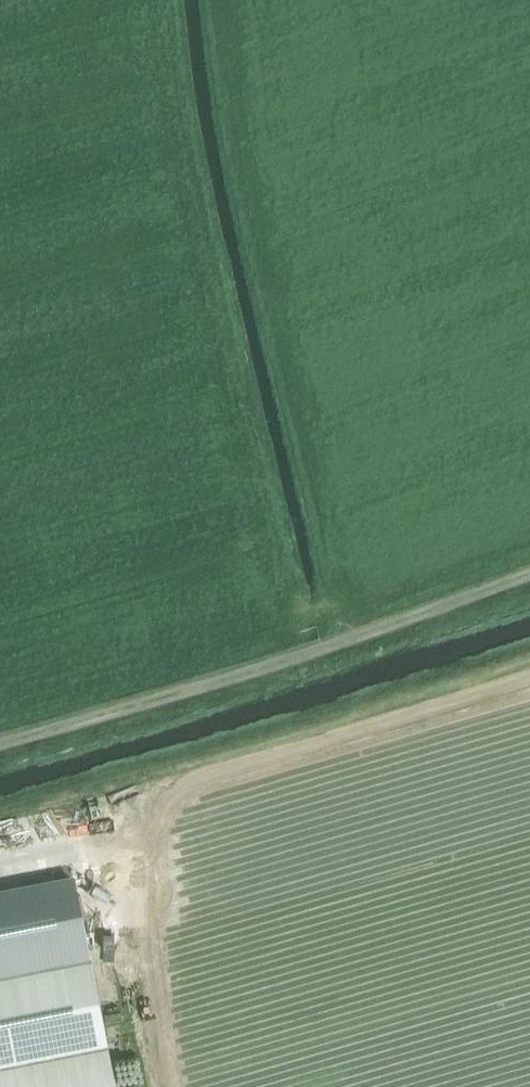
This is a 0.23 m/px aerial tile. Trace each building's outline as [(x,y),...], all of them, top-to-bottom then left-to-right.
[(70,881),(0,894),(0,1086),(112,1086),(70,881)]
